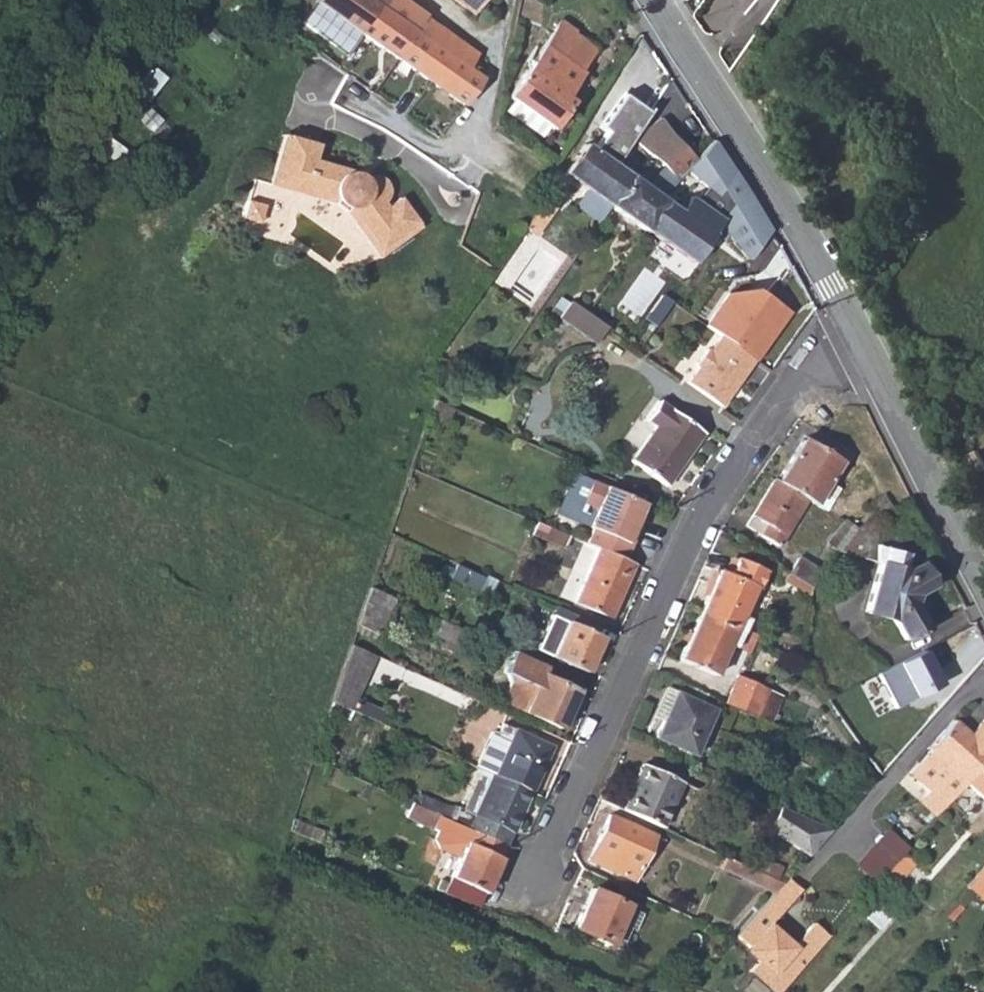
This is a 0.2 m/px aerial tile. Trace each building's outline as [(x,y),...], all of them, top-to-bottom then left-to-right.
[(406,0),(316,0),(315,1),(463,102),(481,75),(469,65),(477,53),(424,17),(425,13),(406,0)] [(473,12),(482,0),(456,0),(473,12)] [(508,94),(513,98),(552,124),(555,127),(573,99),(568,94),(583,72),(581,69),(595,48),(574,33),(575,31),(559,20),(508,94)] [(589,188),(609,202),(628,174),(613,164),(648,112),(622,94),(600,128),(606,132),(594,151),(585,145),(566,171),(589,188)] [(505,110),(544,136),(552,124),(513,98),(505,110)] [(684,201),(671,192),(665,201),(647,228),(692,259),(693,261),(720,222),(747,257),(772,229),(695,112),(671,135),(650,153),(662,166),(676,179),(676,180),(686,172),(714,195),(706,206),(689,195),(684,201)] [(638,141),(650,153),(671,135),(662,117),(647,127),(638,141)] [(273,180),(286,135),(281,133),(267,184),(332,203),(343,208),(379,256),(421,225),(418,220),(380,249),(347,205),(334,198),(273,180)] [(316,143),(286,135),(273,180),(334,198),(347,205),(380,249),(418,220),(399,195),(386,205),(382,199),(384,198),(385,196),(386,194),(387,191),(388,190),(387,184),(385,179),(382,177),(380,175),(375,174),(372,174),(370,175),(365,177),(362,179),(353,175),(354,171),(312,159),(316,143)] [(665,191),(676,179),(662,166),(649,180),(665,191)] [(665,201),(628,174),(609,202),(647,228),(665,201)] [(609,202),(586,186),(574,202),(597,218),(609,202)] [(261,203),(244,199),(239,216),(257,221),(261,203)] [(531,218),(524,226),(533,233),(540,224),(531,218)] [(681,279),(688,284),(698,271),(690,266),(681,279)] [(595,344),(606,328),(569,302),(558,318),(595,344)] [(751,359),(717,335),(706,351),(703,349),(692,365),(695,367),(684,382),(718,406),(728,392),(726,390),(739,372),(741,373),(751,359)] [(441,430),(452,407),(433,399),(424,423),(441,430)] [(700,433),(657,401),(644,420),(653,426),(630,460),(664,484),(700,433)] [(801,438),(776,479),(805,496),(824,507),(836,486),(826,480),(838,459),(801,438)] [(777,544),(805,496),(776,479),(772,477),(744,523),(759,531),(758,533),(777,544)] [(596,532),(589,545),(596,548),(628,562),(642,531),(637,528),(641,519),(647,505),(596,482),(585,505),(595,509),(596,515),(595,520),(593,525),(590,529),(596,532)] [(874,534),(876,515),(854,526),(836,549),(877,561),(863,610),(893,619),(903,639),(925,626),(911,604),(914,594),(931,584),(919,562),(906,568),(901,567),(905,554),(874,546),(874,534)] [(825,542),(835,550),(836,549),(854,526),(842,518),(825,542)] [(637,528),(642,531),(646,522),(641,519),(637,528)] [(564,546),(568,535),(535,522),(530,533),(564,546)] [(608,616),(632,564),(628,562),(596,548),(573,601),(608,616)] [(717,569),(725,572),(734,556),(725,552),(717,569)] [(797,555),(789,568),(797,572),(811,580),(820,570),(797,555)] [(763,570),(734,556),(725,572),(717,569),(697,612),(740,633),(747,618),(739,614),(752,586),(755,587),(763,570)] [(477,591),(485,575),(456,563),(449,578),(477,591)] [(811,580),(823,587),(829,576),(820,570),(811,580)] [(791,585),(809,596),(811,580),(797,572),(791,585)] [(375,632),(393,598),(369,588),(355,625),(375,632)] [(733,647),(740,633),(697,612),(676,658),(712,674),(726,644),(733,647)] [(535,649),(585,671),(600,636),(551,613),(535,649)] [(460,633),(461,629),(438,618),(430,632),(442,637),(439,646),(451,651),(453,648),(460,633)] [(350,709),(373,654),(349,643),(330,700),(350,709)] [(522,709),(558,726),(574,689),(539,673),(543,664),(509,650),(500,670),(504,672),(507,680),(499,699),(522,709)] [(918,650),(874,672),(893,708),(937,685),(918,650)] [(736,676),(723,701),(752,715),(764,690),(736,676)] [(652,708),(662,712),(671,690),(662,686),(652,708)] [(712,709),(671,690),(662,712),(652,708),(643,728),(653,733),(652,736),(691,753),(700,733),(706,735),(713,719),(709,717),(712,709)] [(983,718),(974,729),(978,733),(973,737),(970,734),(953,719),(927,747),(929,748),(909,771),(931,789),(947,803),(966,781),(983,761),(983,718)] [(499,723),(479,768),(489,773),(528,791),(549,744),(499,723)] [(966,781),(983,797),(983,761),(966,781)] [(642,764),(621,809),(658,826),(679,780),(642,764)] [(457,807),(451,820),(504,844),(510,831),(528,791),(489,773),(471,813),(457,807)] [(931,789),(920,801),(936,815),(947,803),(931,789)] [(463,842),(448,875),(482,891),(504,844),(451,820),(411,803),(406,815),(463,842)] [(767,827),(811,848),(830,827),(777,803),(767,827)] [(587,858),(632,878),(651,833),(607,814),(587,858)] [(912,863),(902,853),(885,872),(896,882),(912,863)] [(759,885),(772,892),(780,882),(775,880),(752,869),(724,856),(719,868),(759,885)] [(752,869),(775,880),(781,866),(758,856),(752,869)] [(965,885),(974,893),(983,881),(983,864),(965,885)] [(772,892),(762,902),(775,914),(801,886),(788,874),(780,882),(772,892)] [(444,884),(478,898),(482,891),(448,875),(444,884)] [(607,943),(609,942),(626,903),(588,888),(571,925),(572,927),(607,943)] [(861,912),(879,928),(890,915),(871,900),(861,912)] [(736,931),(761,954),(750,967),(777,991),(830,933),(815,920),(794,944),(792,946),(767,923),(775,914),(762,902),(736,931)] [(611,939),(622,944),(630,925),(619,920),(611,939)] [(794,944),(769,921),(767,923),(792,946),(794,944)]
